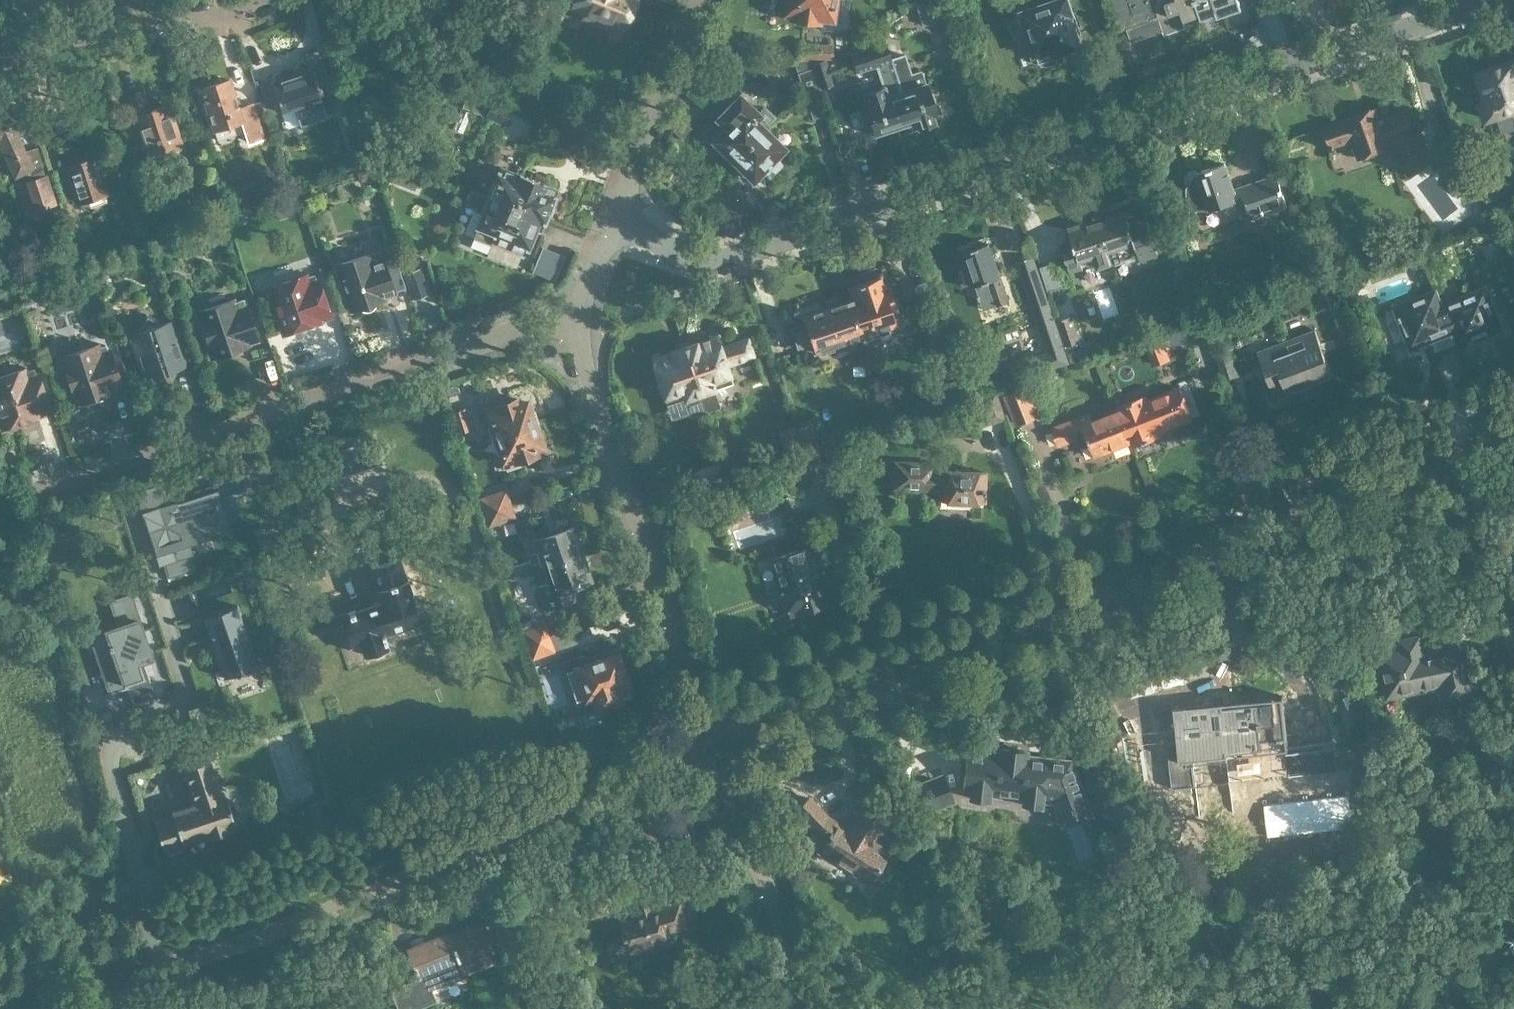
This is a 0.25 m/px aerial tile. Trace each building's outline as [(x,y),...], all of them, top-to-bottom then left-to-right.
[(572,7),(595,16),(596,12),(610,17),(608,21),(624,28),(634,4),(630,2),(631,0),(575,0),(572,7)] [(786,12),(793,13),(792,17),(818,21),(818,44),(799,45),(799,59),(832,57),(831,29),(847,29),(847,7),(833,5),(834,0),(788,0),(786,12)] [(923,25),(946,18),(940,0),(916,0),(915,0),(923,25)] [(1058,57),(1084,48),(1074,17),(1076,16),(1071,0),(1041,0),(1038,1),(1039,3),(1018,10),(1032,53),(1031,56),(1032,62),(1035,63),(1039,62),(1039,63),(1040,63),(1041,65),(1047,66),(1053,64),(1057,60),(1056,57),(1058,57)] [(1194,0),(1110,0),(1120,29),(1157,16),(1164,35),(1202,22),(1194,0)] [(1202,22),(1241,8),(1238,0),(1194,0),(1202,22)] [(899,78),(891,58),(886,42),(851,54),(856,69),(880,61),(883,69),(878,70),(883,86),(864,92),(868,102),(864,103),(875,133),(900,125),(895,108),(907,105),(902,90),(901,91),(897,78),(899,78)] [(260,84),(265,100),(268,110),(269,113),(282,109),(283,111),(294,107),(300,125),(327,115),(320,98),(321,98),(316,85),(330,79),(319,49),(305,53),(309,68),(273,79),(273,80),(260,84)] [(895,108),(900,125),(903,132),(942,119),(936,103),(932,105),(925,82),(924,83),(920,70),(910,73),(904,54),(891,58),(899,78),(897,78),(901,91),(902,90),(907,105),(895,108)] [(813,62),(821,88),(835,84),(826,58),(813,62)] [(821,88),(813,62),(814,66),(798,72),(813,118),(829,113),(821,88)] [(1480,73),(1489,101),(1483,104),(1488,119),(1513,110),(1513,62),(1480,73)] [(264,112),(268,110),(265,100),(254,103),(254,102),(238,107),(229,78),(201,88),(218,139),(244,131),(248,143),(266,137),(265,135),(271,133),(264,112)] [(150,158),(180,147),(167,104),(147,111),(142,91),(129,95),(150,158)] [(485,117),(508,126),(516,109),(492,99),(492,100),(469,91),(462,107),(485,116),(485,117)] [(711,138),(733,160),(764,129),(775,117),(765,107),(758,114),(737,93),(713,119),(721,127),(711,138)] [(1401,166),(1410,178),(1432,161),(1413,136),(1405,111),(1382,118),(1381,117),(1379,118),(1376,107),(1324,125),(1329,142),(1351,135),(1358,158),(1390,147),(1388,144),(1395,142),(1409,161),(1401,166)] [(21,131),(14,109),(0,114),(0,146),(15,178),(29,171),(32,178),(25,181),(35,210),(56,203),(47,174),(44,174),(41,166),(43,165),(37,147),(26,150),(18,132),(21,131)] [(764,129),(733,160),(753,179),(761,171),(768,178),(782,164),(775,157),(784,148),(764,129)] [(104,174),(107,173),(101,155),(67,167),(79,203),(110,193),(104,174)] [(1187,209),(1208,208),(1208,209),(1222,204),(1224,211),(1232,215),(1243,212),(1246,207),(1249,217),(1287,204),(1276,174),(1233,188),(1224,162),(1196,172),(1192,170),(1189,170),(1185,176),(1186,182),(1188,183),(1186,186),(1187,209)] [(372,178),(368,165),(356,169),(359,182),(372,178)] [(494,197),(546,218),(556,190),(543,185),(543,183),(519,174),(519,175),(502,168),(496,182),(499,184),(494,197)] [(546,218),(494,197),(492,196),(479,229),(476,238),(523,257),(535,226),(541,228),(546,218)] [(290,199),(295,213),(301,211),(297,197),(290,199)] [(1098,222),(1108,250),(1113,266),(1122,262),(1122,260),(1139,254),(1140,258),(1157,253),(1144,217),(1128,223),(1124,210),(1106,216),(1107,219),(1098,222)] [(1299,211),(1287,216),(1292,228),(1304,223),(1299,211)] [(1108,250),(1098,222),(1087,226),(1085,223),(1067,229),(1071,241),(1064,243),(1062,247),(1072,275),(1111,262),(1108,250)] [(987,280),(996,305),(1008,301),(989,242),(963,250),(974,285),(987,280)] [(380,250),(368,254),(367,254),(337,264),(352,309),(383,299),(381,295),(406,287),(396,257),(386,260),(385,257),(382,258),(380,250)] [(1048,291),(1065,285),(1057,261),(1040,267),(1048,291)] [(420,267),(404,272),(413,298),(428,293),(420,267)] [(1172,278),(1181,304),(1197,299),(1188,273),(1172,278)] [(318,317),(329,313),(318,281),(316,282),(314,274),(304,277),(304,275),(270,287),(285,332),(319,321),(318,317)] [(846,299),(858,337),(896,325),(891,309),(895,308),(889,288),(884,289),(880,276),(846,287),(849,296),(846,297),(847,299),(846,299)] [(1436,289),(1460,350),(1505,332),(1498,315),(1506,312),(1495,283),(1444,303),(1438,288),(1436,289)] [(1460,350),(1436,289),(1392,306),(1410,351),(1429,344),(1434,356),(1458,347),(1459,350),(1460,350)] [(246,342),(257,338),(244,298),(233,302),(232,299),(198,311),(213,356),(247,345),(246,342)] [(858,337),(846,299),(802,314),(804,321),(790,325),(797,347),(811,343),(814,352),(858,337)] [(145,379),(186,365),(174,327),(146,313),(132,341),(145,379)] [(1057,321),(1066,346),(1071,361),(1085,356),(1080,341),(1081,341),(1072,316),(1057,321)] [(1066,346),(1057,321),(1034,328),(1042,354),(1066,346)] [(1286,339),(1308,397),(1325,391),(1321,380),(1333,375),(1315,328),(1286,339)] [(1142,341),(1151,367),(1171,360),(1161,334),(1142,341)] [(699,394),(705,409),(705,411),(720,406),(714,389),(732,383),(726,365),(753,356),(747,338),(716,348),(713,337),(696,343),(695,341),(682,345),(699,394)] [(1308,397),(1286,339),(1257,350),(1275,397),(1288,393),(1292,404),(1308,397)] [(109,387),(121,383),(110,351),(108,352),(105,344),(96,347),(95,345),(61,357),(76,402),(111,391),(109,387)] [(699,394),(682,345),(669,350),(670,352),(653,357),(660,378),(657,379),(666,405),(685,399),(689,414),(705,409),(699,394)] [(1214,350),(1224,379),(1239,374),(1229,346),(1214,350)] [(48,408),(38,376),(35,377),(33,369),(24,372),(23,370),(0,377),(0,415),(4,427),(38,415),(37,412),(48,408)] [(961,378),(945,383),(950,397),(965,392),(961,378)] [(1006,396),(1017,424),(1036,416),(1025,388),(1006,396)] [(1131,441),(1133,446),(1159,435),(1158,431),(1192,418),(1180,388),(1146,401),(1144,395),(1117,406),(1119,410),(1120,410),(1131,441)] [(971,397),(982,426),(1004,418),(994,389),(971,397)] [(485,409),(495,437),(539,421),(535,409),(529,406),(527,400),(518,403),(516,398),(495,405),(495,406),(485,409)] [(451,412),(458,432),(471,428),(465,408),(451,412)] [(1120,410),(1119,410),(1093,421),(1090,414),(1059,426),(1066,442),(1087,434),(1095,455),(1131,441),(1120,410)] [(539,421),(495,437),(506,471),(533,461),(531,456),(536,455),(533,448),(542,445),(540,439),(543,434),(539,421)] [(373,461),(364,431),(340,438),(349,468),(373,461)] [(727,477),(722,461),(696,469),(700,486),(727,477)] [(891,488),(940,490),(939,501),(983,503),(984,472),(941,470),(940,473),(932,473),(933,463),(893,461),(891,488)] [(174,508),(147,516),(163,563),(167,577),(193,569),(189,555),(183,536),(229,521),(242,517),(235,497),(252,491),(246,474),(194,491),(195,496),(199,507),(176,515),(174,508)] [(478,497),(483,513),(511,504),(506,488),(478,497)] [(511,504),(483,513),(487,527),(516,518),(511,504)] [(536,551),(541,566),(581,553),(572,527),(535,539),(533,533),(521,538),(526,554),(536,551)] [(796,544),(797,549),(773,558),(782,584),(779,586),(788,614),(801,610),(801,612),(822,605),(822,604),(833,600),(826,579),(831,578),(817,537),(796,544)] [(581,553),(541,566),(546,581),(536,584),(545,610),(579,598),(574,584),(589,579),(581,553)] [(319,621),(322,630),(341,623),(349,646),(359,643),(363,655),(386,648),(385,643),(387,642),(384,633),(419,621),(399,558),(371,567),(383,602),(355,611),(354,609),(319,621)] [(109,648),(97,653),(110,691),(107,692),(102,694),(103,695),(126,687),(127,687),(126,684),(144,677),(137,656),(140,655),(149,652),(128,588),(126,588),(127,591),(129,596),(112,602),(119,623),(120,626),(106,630),(111,644),(108,645),(109,648)] [(237,605),(202,616),(224,677),(258,665),(237,605)] [(519,621),(526,642),(550,636),(544,622),(543,622),(540,614),(519,621)] [(550,636),(526,642),(533,659),(555,651),(550,636)] [(1387,688),(1403,685),(1404,693),(1442,685),(1445,701),(1476,694),(1467,647),(1422,656),(1420,646),(1380,654),(1387,688)] [(562,661),(580,712),(631,694),(616,653),(585,664),(582,654),(562,661)] [(1369,716),(1358,691),(1343,697),(1354,723),(1369,716)] [(1281,696),(1163,710),(1169,762),(1288,748),(1281,696)] [(967,749),(962,791),(970,792),(969,798),(987,800),(988,794),(1022,798),(1022,804),(1040,806),(1041,800),(1053,802),(1053,803),(1054,803),(1055,807),(1058,814),(1082,805),(1083,807),(1085,806),(1087,810),(1088,809),(1072,767),(1051,765),(1052,758),(1025,755),(1026,751),(1000,748),(999,752),(967,749)] [(173,815),(154,821),(157,829),(162,844),(164,851),(167,850),(168,854),(181,850),(180,846),(184,844),(183,841),(204,834),(206,837),(232,829),(231,825),(235,824),(225,793),(221,794),(209,758),(182,767),(194,803),(172,811),(173,815)] [(923,812),(943,804),(933,778),(913,786),(923,812)] [(835,860),(853,872),(852,874),(869,884),(891,850),(876,841),(896,811),(867,792),(845,826),(828,815),(810,798),(796,811),(815,829),(819,826),(831,833),(819,852),(834,862),(835,860)] [(11,880),(11,873),(9,873),(7,872),(6,872),(4,873),(2,873),(2,871),(0,869),(0,882),(1,881),(1,879),(2,878),(3,878),(5,879),(6,879),(10,880),(11,880)] [(663,933),(686,927),(679,902),(649,910),(648,906),(637,908),(638,912),(619,917),(623,933),(621,933),(622,939),(624,938),(627,948),(647,943),(648,949),(665,944),(663,933)] [(390,990),(398,1008),(414,1008),(436,1001),(431,989),(468,975),(465,968),(494,957),(480,921),(407,949),(418,976),(415,978),(415,979),(395,987),(389,972),(386,964),(363,974),(372,997),(390,990)]
